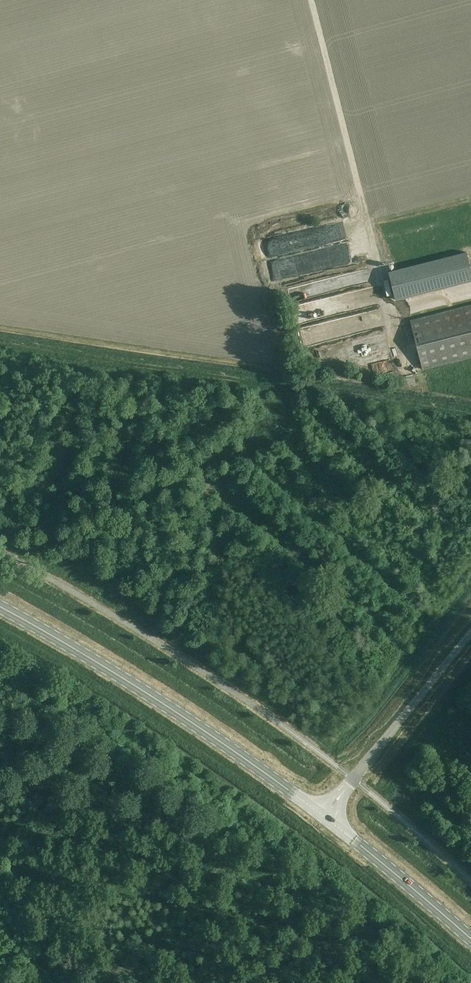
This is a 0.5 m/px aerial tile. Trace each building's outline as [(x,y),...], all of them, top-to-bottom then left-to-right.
[(435,220),(420,223),(422,235),(438,232),(435,220)] [(324,230),(274,239),(277,256),(327,246),(324,230)] [(393,298),(439,289),(434,264),(436,264),(436,260),(419,263),(420,268),(408,271),(409,279),(390,283),(393,298)] [(444,266),(449,285),(454,284),(449,265),(444,266)] [(327,300),(298,304),(301,322),(329,318),(327,300)] [(470,357),(470,305),(411,320),(424,369),(470,357)] [(321,350),(323,364),(392,353),(390,337),(363,341),(362,336),(328,341),(329,348),(321,350)] [(379,375),(388,372),(386,364),(396,362),(395,358),(376,363),(379,375)]
